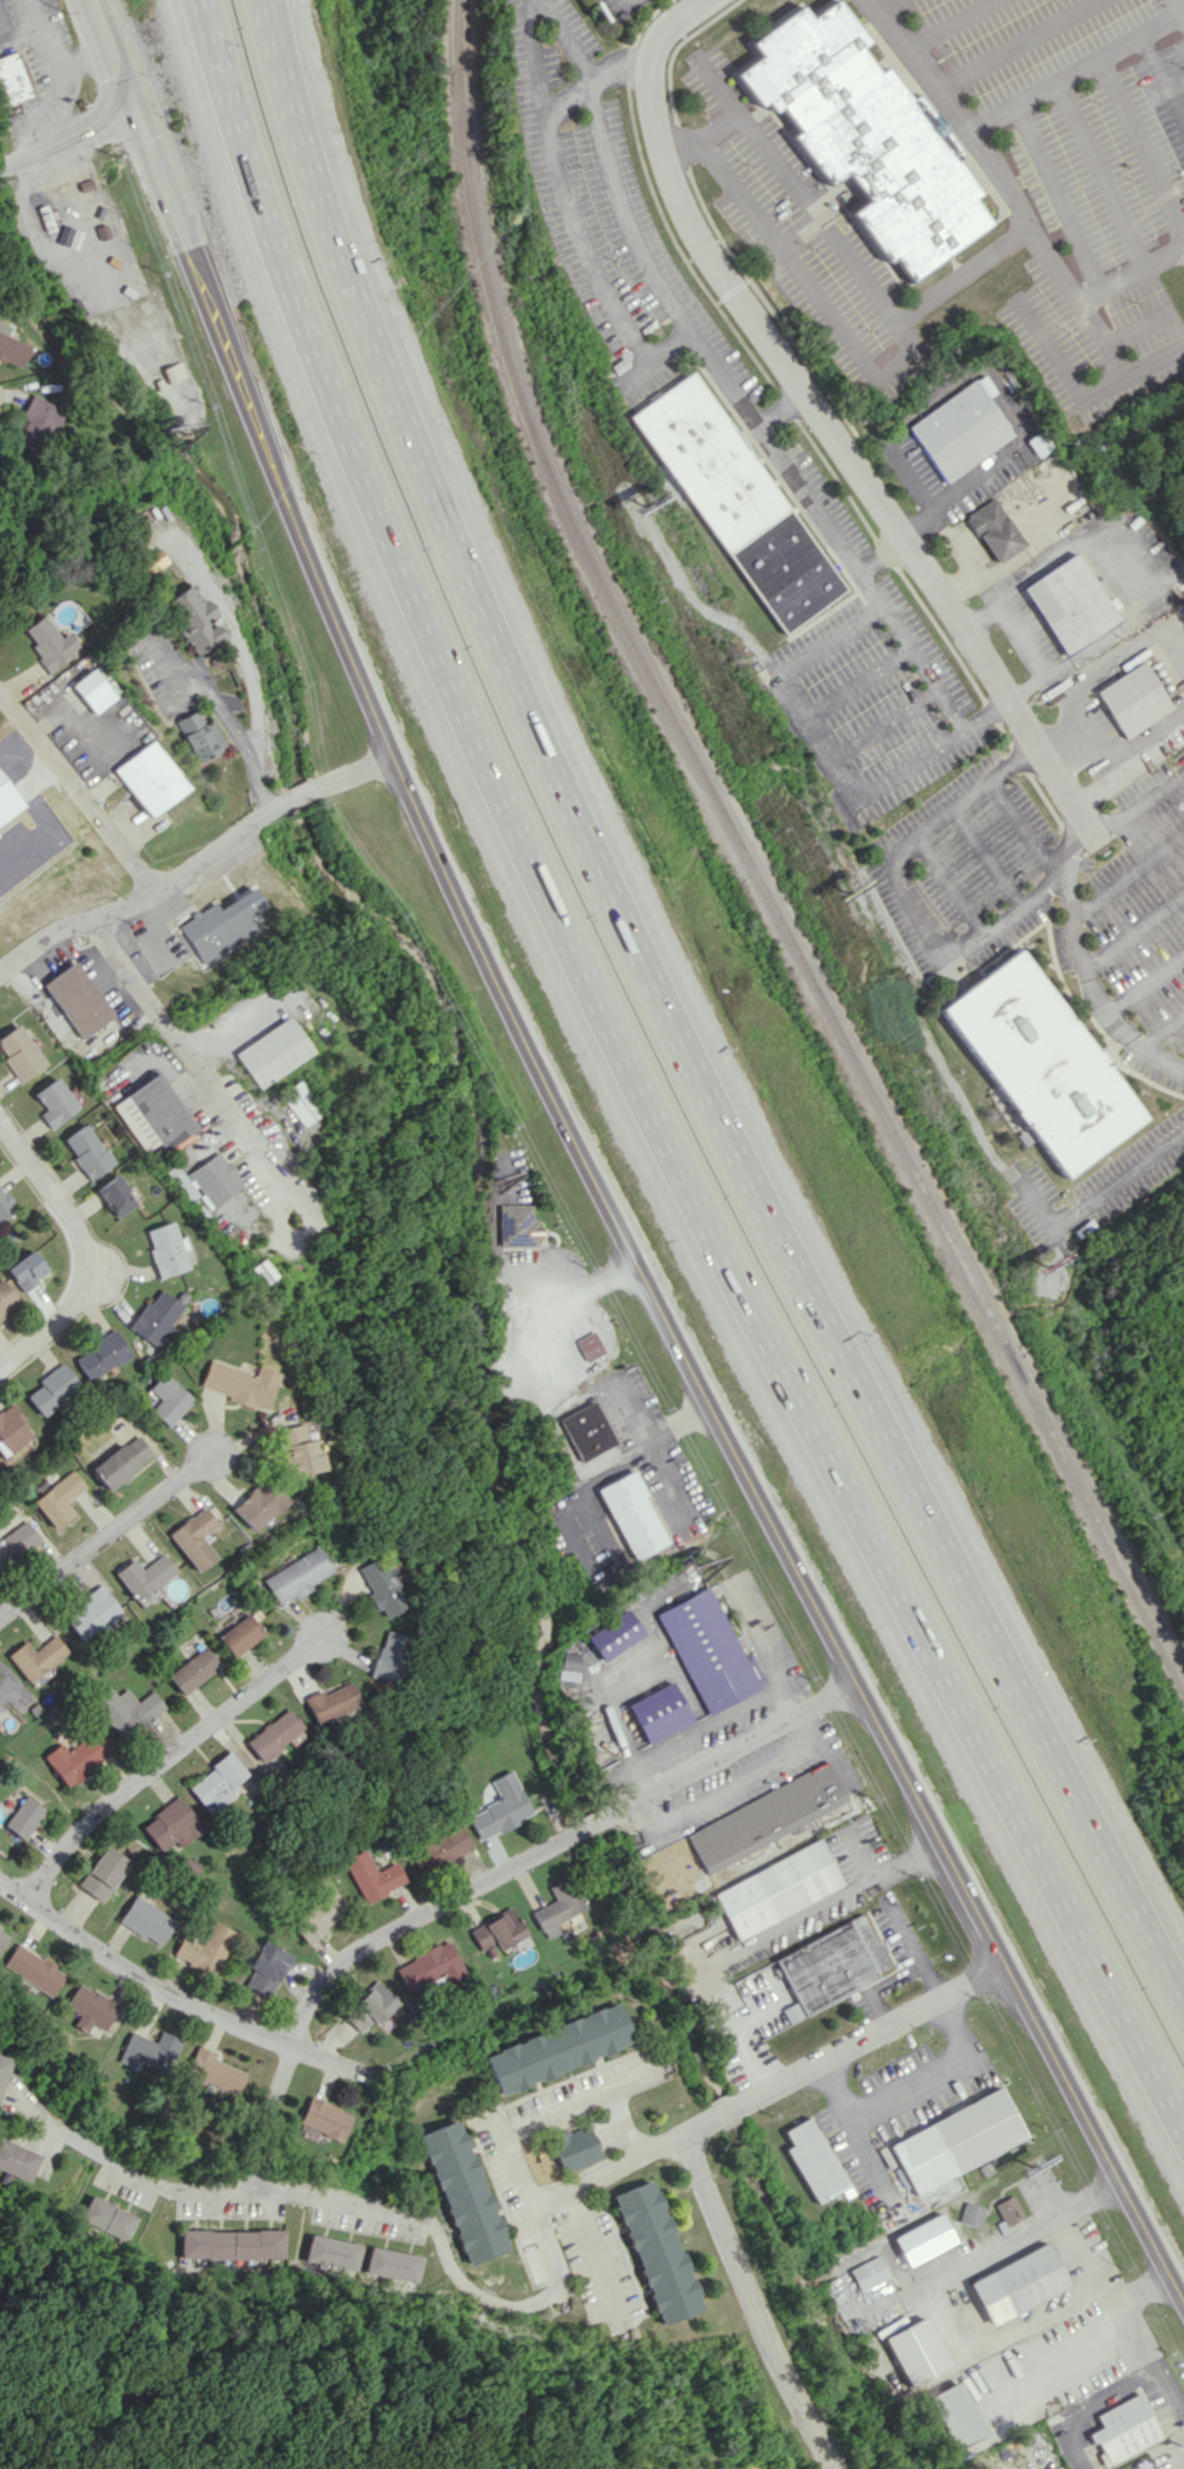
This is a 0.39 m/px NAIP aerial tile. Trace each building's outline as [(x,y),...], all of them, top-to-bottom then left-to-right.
[(850,216),(884,262),(889,257),(910,285),(987,229),(970,205),(979,199),(886,72),(877,78),(860,55),(872,46),(839,2),(812,22),(803,10),(753,46),(764,62),(740,79),(761,108),(767,104),(775,117),(781,113),(799,138),(793,143),(827,191),(846,177),(866,205),(850,216)] [(0,57),(0,104),(1,107),(32,95),(15,51),(0,57)] [(161,337),(153,318),(143,322),(151,341),(161,337)] [(30,344),(0,331),(0,359),(20,367),(30,344)] [(689,371),(626,415),(781,632),(843,589),(689,371)] [(907,426),(947,482),(1015,435),(989,397),(997,391),(985,374),(978,380),(977,378),(907,426)] [(26,419),(14,446),(39,457),(61,408),(30,395),(20,416),(26,419)] [(995,564),(1026,545),(997,497),(966,515),(995,564)] [(164,560),(154,548),(138,560),(148,573),(164,560)] [(1076,552),(1120,619),(1065,655),(1020,589),(1076,552)] [(192,656),(224,637),(190,582),(158,601),(192,656)] [(21,629),(32,644),(27,648),(46,672),(77,648),(65,632),(58,637),(40,614),(21,629)] [(1097,691),(1128,738),(1176,708),(1144,660),(1097,691)] [(68,684),(90,714),(118,694),(107,678),(100,683),(90,668),(68,684)] [(199,725),(193,711),(173,719),(190,761),(221,749),(210,721),(199,725)] [(110,769),(146,817),(185,788),(149,740),(110,769)] [(202,965),(255,931),(245,916),(262,905),(250,887),(215,909),(211,902),(176,924),(202,965)] [(939,1004),(1055,1179),(1140,1124),(1024,948),(939,1004)] [(40,984),(81,1039),(113,1015),(71,960),(40,984)] [(285,1015),(233,1052),(260,1088),(311,1050),(285,1015)] [(43,1067),(18,1024),(0,1035),(0,1054),(17,1082),(43,1067)] [(196,1129),(157,1073),(112,1104),(145,1152),(159,1142),(165,1150),(196,1129)] [(45,1109),(38,1114),(50,1129),(79,1107),(55,1076),(33,1094),(45,1109)] [(296,1079),(277,1094),(301,1125),(320,1111),(296,1079)] [(61,1140),(90,1180),(114,1163),(85,1123),(61,1140)] [(188,1202),(201,1193),(211,1206),(242,1185),(218,1151),(184,1175),(176,1164),(166,1171),(188,1202)] [(117,1218),(137,1204),(116,1174),(96,1188),(117,1218)] [(0,1185),(0,1223),(19,1208),(0,1185)] [(497,1205),(498,1246),(538,1245),(538,1219),(530,1219),(530,1204),(497,1205)] [(159,1277),(194,1266),(184,1236),(178,1238),(172,1221),(144,1230),(159,1277)] [(23,1291),(49,1272),(33,1249),(6,1268),(23,1291)] [(21,1303),(2,1278),(0,1279),(0,1318),(21,1303)] [(183,1306),(157,1288),(129,1328),(155,1346),(183,1306)] [(131,1356),(115,1330),(72,1355),(88,1381),(131,1356)] [(592,1330),(575,1340),(586,1361),(603,1351),(592,1330)] [(198,1388),(262,1410),(275,1373),(254,1365),(251,1374),(208,1359),(198,1388)] [(36,1379),(40,1385),(26,1394),(38,1415),(80,1389),(63,1362),(36,1379)] [(149,1411),(168,1427),(192,1397),(162,1372),(148,1389),(159,1398),(149,1411)] [(594,1400),(558,1419),(581,1461),(617,1441),(594,1400)] [(19,1422),(23,1419),(10,1401),(0,1409),(0,1457),(1,1458),(30,1436),(19,1422)] [(319,1470),(314,1439),(302,1441),(299,1423),(276,1428),(285,1476),(319,1470)] [(89,1466),(104,1489),(153,1457),(138,1434),(89,1466)] [(73,1515),(64,1502),(85,1487),(73,1470),(32,1499),(53,1529),(73,1515)] [(596,1488),(632,1560),(668,1542),(632,1471),(596,1488)] [(229,1510),(253,1532),(284,1499),(260,1476),(229,1510)] [(194,1572),(214,1558),(199,1536),(216,1525),(203,1507),(166,1532),(194,1572)] [(40,1540),(26,1519),(0,1536),(0,1565),(40,1540)] [(260,1578),(275,1605),(331,1572),(316,1546),(260,1578)] [(113,1572),(133,1601),(175,1572),(162,1553),(140,1569),(132,1558),(113,1572)] [(353,1567),(372,1610),(376,1608),(381,1617),(405,1606),(386,1565),(381,1567),(376,1556),(353,1567)] [(61,1614),(79,1641),(120,1613),(103,1587),(61,1614)] [(653,1613),(706,1587),(762,1688),(706,1713),(653,1613)] [(625,1608),(585,1636),(603,1661),(643,1633),(625,1608)] [(217,1636),(233,1656),(262,1633),(246,1612),(217,1636)] [(368,1677),(394,1682),(404,1635),(379,1630),(368,1677)] [(33,1650),(25,1640),(6,1655),(27,1682),(67,1652),(54,1635),(33,1650)] [(166,1676),(181,1695),(219,1665),(203,1646),(166,1676)] [(16,1710),(28,1697),(0,1671),(0,1701),(3,1698),(16,1710)] [(671,1680),(626,1704),(645,1743),(690,1719),(671,1680)] [(301,1697),(313,1724),(357,1705),(347,1682),(319,1694),(317,1690),(301,1697)] [(152,1690),(136,1702),(126,1688),(116,1695),(111,1688),(93,1700),(119,1738),(164,1707),(152,1690)] [(302,1728),(286,1708),(243,1742),(259,1762),(302,1728)] [(59,1743),(42,1756),(66,1788),(113,1751),(96,1728),(66,1751),(59,1743)] [(246,1774),(229,1753),(186,1785),(207,1813),(231,1796),(226,1789),(246,1774)] [(683,1830),(702,1871),(847,1804),(828,1763),(683,1830)] [(490,1779),(499,1800),(466,1815),(478,1840),(532,1816),(511,1770),(490,1779)] [(45,1809),(24,1795),(3,1826),(23,1840),(45,1809)] [(159,1851),(172,1840),(178,1848),(202,1829),(176,1796),(139,1826),(159,1851)] [(469,1852),(459,1821),(415,1835),(419,1849),(410,1852),(415,1868),(469,1852)] [(819,1835),(712,1892),(736,1939),(844,1881),(819,1835)] [(130,1861),(106,1844),(77,1884),(100,1901),(130,1861)] [(343,1859),(363,1903),(405,1883),(395,1861),(375,1871),(364,1849),(343,1859)] [(584,1909),(568,1876),(547,1887),(554,1900),(531,1911),(545,1939),(559,1933),(554,1923),(584,1909)] [(305,1924),(297,1930),(307,1944),(325,1931),(322,1927),(347,1910),(334,1890),(298,1915),(305,1924)] [(176,1920),(135,1895),(119,1921),(160,1946),(176,1920)] [(526,1935),(510,1907),(470,1930),(485,1958),(526,1935)] [(773,1956),(794,2002),(780,2009),(786,2021),(879,1979),(876,1973),(888,1967),(865,1915),(773,1956)] [(214,1975),(235,1931),(213,1921),(203,1944),(182,1935),(173,1956),(214,1975)] [(9,1935),(0,1929),(0,1947),(9,1935)] [(465,1974),(449,1939),(393,1966),(405,1990),(444,1972),(449,1981),(465,1974)] [(269,1997),(291,1955),(262,1940),(248,1967),(252,1969),(244,1985),(269,1997)] [(1,1965),(50,1996),(64,1973),(16,1943),(1,1965)] [(395,2001),(375,1980),(341,2015),(361,2035),(395,2001)] [(103,2030),(117,2005),(77,1982),(64,2006),(78,2014),(73,2024),(86,2031),(90,2023),(103,2030)] [(632,2047),(619,2005),(482,2050),(496,2092),(632,2047)] [(129,2031),(118,2058),(133,2064),(136,2058),(167,2072),(181,2039),(159,2030),(154,2042),(129,2031)] [(246,2073),(213,2058),(215,2054),(197,2045),(184,2073),(235,2095),(246,2073)] [(0,2056),(0,2083),(8,2059),(0,2056)] [(998,2085),(888,2144),(915,2195),(1025,2136),(998,2085)] [(341,2142),(352,2113),(308,2096),(297,2124),(341,2142)] [(807,2117),(847,2184),(818,2202),(785,2149),(791,2145),(784,2130),(807,2117)] [(465,2265),(507,2250),(459,2119),(417,2134),(465,2265)] [(599,2159),(586,2124),(548,2138),(561,2172),(599,2159)] [(0,2139),(0,2171),(27,2182),(38,2155),(0,2139)] [(699,2311),(653,2179),(611,2194),(658,2326),(699,2311)] [(128,2241),(139,2216),(90,2195),(79,2220),(128,2241)] [(993,2204),(1003,2226),(1022,2217),(1012,2195),(993,2204)] [(978,2227),(984,2207),(964,2201),(958,2222),(978,2227)] [(954,2243),(940,2213),(891,2236),(905,2265),(954,2243)] [(285,2229),(182,2231),(182,2259),(285,2258),(285,2229)] [(306,2262),(359,2268),(362,2242),(309,2236),(306,2262)] [(1044,2241),(967,2282),(991,2327),(1069,2284),(1044,2241)] [(366,2273),(418,2283),(423,2256),(371,2246),(366,2273)] [(877,2254),(848,2269),(859,2291),(888,2276),(877,2254)] [(923,2315),(882,2337),(907,2384),(947,2362),(923,2315)] [(956,2380),(927,2396),(955,2448),(984,2433),(956,2380)] [(1094,2413),(1100,2427),(1090,2431),(1104,2462),(1159,2439),(1139,2393),(1094,2413)]
